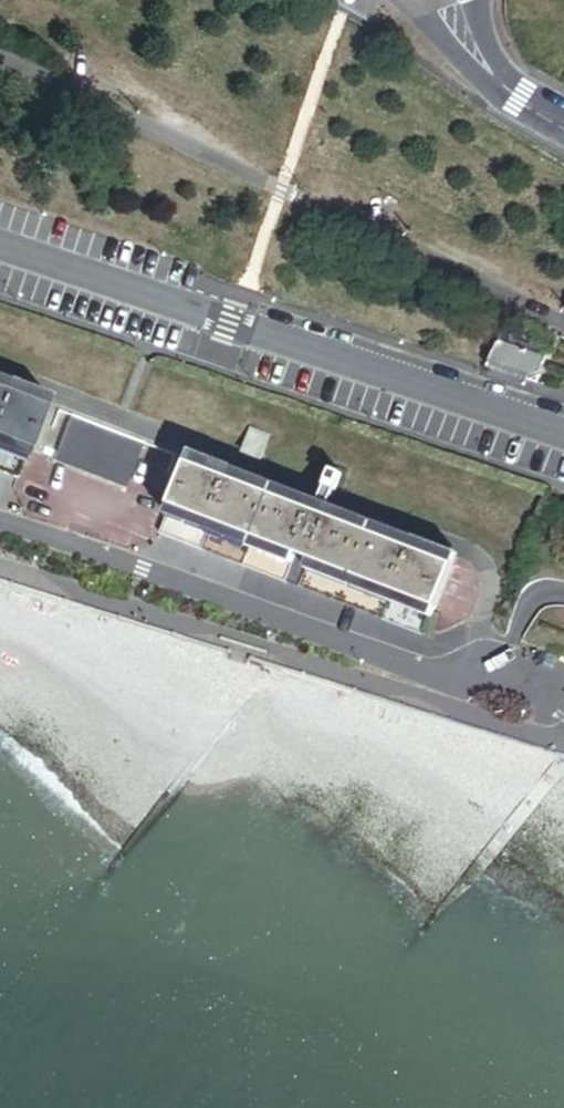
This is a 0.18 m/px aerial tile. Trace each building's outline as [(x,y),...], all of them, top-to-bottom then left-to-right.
[(537,364),(541,365),(545,349),(501,335),(486,365),(532,380),(537,364)] [(17,477),(48,396),(0,378),(0,471),(17,477)] [(55,466),(124,493),(141,450),(72,423),(55,466)] [(242,452),(261,459),(269,436),(251,429),(242,452)] [(456,553),(191,453),(161,534),(425,634),(456,553)]
